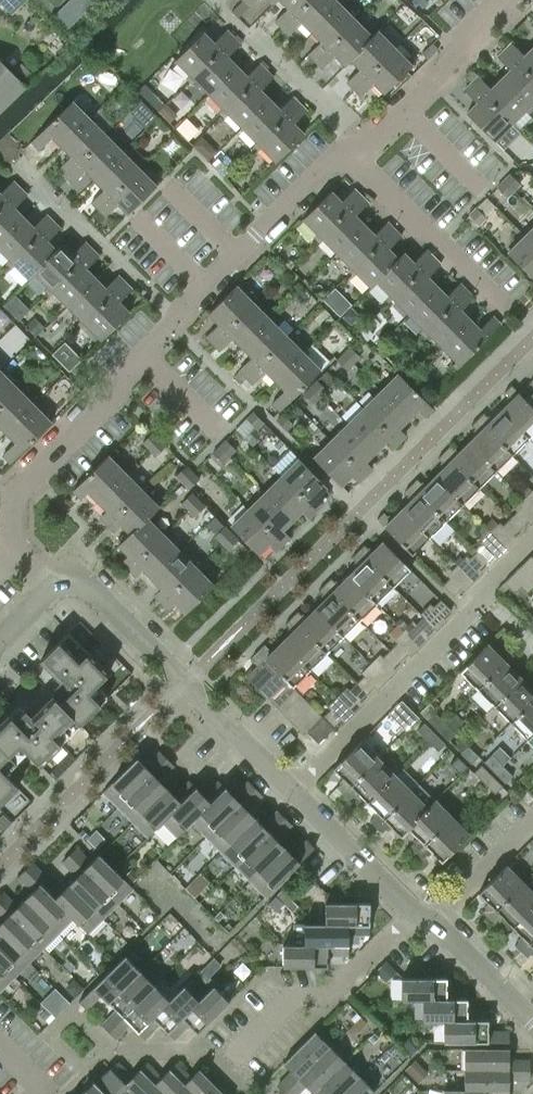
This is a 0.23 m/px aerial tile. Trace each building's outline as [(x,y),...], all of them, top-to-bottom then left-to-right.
[(11,12),(24,0),(0,0),(0,1),(11,12)] [(312,0),(279,0),(287,8),(274,21),(282,29),(312,0)] [(310,30),(337,3),(334,0),(312,0),(282,29),(288,35),(301,22),(310,30)] [(307,54),(313,60),(354,20),(337,3),(310,30),(320,41),(307,54)] [(351,60),(372,38),(371,37),(354,20),(313,60),(322,68),(334,56),(345,66),(351,60)] [(202,33),(184,51),(175,60),(192,77),(233,37),(225,30),(212,43),(202,33)] [(354,90),(395,49),(376,31),(371,37),(372,38),(351,60),(359,69),(346,82),(354,90)] [(240,44),(233,37),(192,77),(208,94),(236,67),(227,57),(240,44)] [(524,56),(511,43),(504,50),(532,80),(532,46),(524,56)] [(383,93),(411,66),(395,49),(354,90),(360,96),(373,83),(383,93)] [(500,79),(527,107),(532,101),(532,80),(504,50),(496,57),(509,70),(500,79)] [(0,60),(0,109),(24,85),(0,60)] [(246,76),(236,67),(208,94),(225,111),(266,71),(258,63),(246,76)] [(225,111),(242,127),(269,100),(260,91),(273,78),(266,71),(225,111)] [(510,124),(527,107),(500,79),(490,89),(477,76),(470,83),(510,124)] [(493,141),(510,124),(470,83),(463,90),(476,103),(466,113),(493,141)] [(242,127),(258,144),(299,104),(292,97),(279,110),(269,100),(242,127)] [(157,111),(168,122),(179,112),(168,100),(157,111)] [(52,137),(61,146),(88,119),(71,102),(31,142),(39,150),(52,137)] [(306,111),(299,104),(258,144),(275,162),(303,134),(293,124),(306,111)] [(58,169),(65,176),(105,136),(88,119),(61,146),(70,156),(58,169)] [(85,170),(94,180),(122,152),(105,136),(65,176),(72,183),(85,170)] [(91,202),(98,209),(138,169),(122,152),(94,180),(104,189),(91,202)] [(118,203),(128,214),(155,186),(138,169),(98,209),(105,216),(118,203)] [(510,175),(504,182),(514,192),(520,185),(510,175)] [(19,188),(12,181),(0,193),(0,208),(19,188)] [(507,199),(508,198),(514,192),(504,182),(496,189),(507,199)] [(19,188),(0,208),(0,240),(23,218),(13,208),(26,195),(19,188)] [(330,191),(302,219),(319,236),(360,195),(353,188),(340,202),(330,191)] [(337,254),(365,226),(354,216),(367,203),(360,195),(319,236),(337,254)] [(470,216),(480,226),(486,219),(476,209),(470,216)] [(12,262),(52,222),(45,214),(32,227),(23,218),(0,240),(0,250),(12,262)] [(12,262),(28,278),(62,245),(61,245),(55,250),(46,242),(59,229),(52,222),(12,262)] [(352,269),(393,229),(386,222),(373,235),(365,226),(337,254),(352,269)] [(532,244),(532,227),(524,236),(532,244)] [(397,258),(388,249),(400,236),(393,229),(352,269),(370,287),(376,281),(398,260),(397,258)] [(524,236),(507,253),(532,279),(532,244),(524,236)] [(91,249),(84,242),(71,255),(62,245),(28,278),(29,279),(35,274),(51,289),(91,249)] [(51,289),(67,306),(94,279),(85,269),(98,256),(91,249),(51,289)] [(376,281),(392,297),(433,257),(426,250),(413,263),(403,253),(397,258),(398,260),(376,281)] [(392,297),(409,314),(437,287),(427,277),(440,264),(433,257),(392,297)] [(67,306),(84,323),(124,283),(117,276),(104,289),(94,279),(67,306)] [(131,290),(124,283),(84,323),(101,340),(129,313),(118,303),(131,290)] [(437,287),(409,314),(426,331),(466,291),(459,283),(446,296),(437,287)] [(235,286),(208,313),(218,324),(205,337),(212,344),(252,303),(235,286)] [(466,291),(426,331),(443,348),(471,321),(460,310),(473,298),(466,291)] [(232,338),(242,347),(269,320),(252,303),(212,344),(219,351),(232,338)] [(471,321),(443,348),(460,365),(500,324),(492,316),(479,329),(471,321)] [(238,370),(245,377),(285,336),(269,320),(242,347),(251,357),(238,370)] [(265,371),(275,380),(302,353),(285,336),(245,377),(252,384),(265,371)] [(63,343),(52,354),(70,371),(81,360),(63,343)] [(342,352),(354,364),(361,357),(349,346),(342,352)] [(336,359),(347,370),(354,364),(342,352),(336,359)] [(319,371),(319,370),(302,353),(275,380),(284,390),(271,403),(279,411),(319,371)] [(16,388),(0,372),(0,405),(16,388)] [(425,414),(432,408),(398,374),(380,391),(407,419),(419,408),(425,414)] [(310,386),(320,397),(328,390),(317,380),(310,386)] [(532,433),(532,409),(525,401),(526,401),(510,385),(503,392),(511,400),(501,411),(528,438),(532,433)] [(303,393),(314,404),(320,397),(310,386),(303,393)] [(5,433),(33,405),(16,388),(0,405),(0,427),(5,433)] [(396,429),(407,419),(380,391),(363,408),(398,442),(403,436),(396,429)] [(2,455),(10,463),(50,423),(33,405),(5,433),(15,442),(2,455)] [(392,448),(398,442),(363,408),(347,424),(374,452),(385,441),(392,448)] [(511,455),(528,438),(501,411),(490,421),(482,413),(476,419),(511,455)] [(253,412),(245,419),(257,430),(264,423),(253,412)] [(283,414),(275,421),(286,432),(293,425),(283,414)] [(495,471),(511,455),(476,419),(470,425),(478,433),(467,444),(495,471)] [(347,424),(330,441),(364,475),(370,469),(363,463),(374,452),(347,424)] [(142,444),(149,450),(160,440),(153,433),(142,444)] [(218,446),(219,447),(229,458),(236,451),(225,439),(218,446)] [(149,450),(155,457),(166,447),(160,440),(149,450)] [(359,481),(364,475),(330,441),(313,458),(340,486),(352,474),(359,481)] [(478,488),(495,471),(467,444),(457,454),(449,446),(443,452),(478,488)] [(229,458),(219,447),(218,446),(211,453),(222,465),(229,458)] [(462,504),(478,488),(443,452),(437,458),(445,466),(434,477),(462,504)] [(107,456),(73,490),(79,497),(86,490),(97,501),(125,474),(107,456)] [(298,459),(281,476),(315,511),(321,505),(314,498),(326,486),(298,459)] [(182,483),(192,472),(185,466),(175,477),(182,483)] [(199,478),(192,472),(182,483),(188,490),(199,478)] [(107,525),(142,491),(125,474),(97,501),(108,512),(101,519),(107,525)] [(309,516),(315,511),(281,476),(264,493),(292,520),(303,509),(309,516)] [(445,521),(462,504),(434,477),(424,487),(416,479),(410,485),(445,521)] [(428,537),(445,521),(410,485),(404,492),(412,499),(401,510),(428,537)] [(142,491),(107,525),(112,530),(119,523),(129,533),(131,535),(147,519),(158,507),(142,491)] [(180,504),(187,510),(199,499),(192,492),(180,504)] [(264,493),(248,509),(282,544),(287,538),(280,531),(292,520),(264,493)] [(187,510),(194,517),(205,506),(199,499),(187,510)] [(269,542),(276,549),(282,544),(248,509),(230,526),(257,554),(269,542)] [(428,537),(401,510),(391,520),(383,512),(376,519),(411,555),(428,537)] [(516,511),(509,519),(520,529),(527,522),(516,511)] [(128,569),(163,535),(147,519),(131,535),(129,533),(118,545),(130,556),(123,563),(128,569)] [(502,526),(513,537),(520,529),(509,519),(502,526)] [(220,544),(231,534),(231,533),(225,527),(213,537),(220,544)] [(231,533),(231,534),(220,544),(227,551),(238,540),(231,533)] [(152,579),(179,552),(163,535),(128,569),(134,575),(141,568),(152,579)] [(357,551),(392,587),(410,570),(382,542),(371,553),(363,545),(357,551)] [(486,563),(494,555),(483,545),(476,552),(486,563)] [(376,603),(392,587),(357,551),(351,557),(359,565),(348,576),(376,603)] [(179,552),(152,579),(163,590),(156,597),(161,602),(195,568),(179,552)] [(486,563),(476,552),(469,559),(479,570),(486,563)] [(185,613),(213,585),(195,568),(161,602),(167,608),(174,601),(185,613)] [(503,583),(514,593),(521,586),(510,575),(503,583)] [(359,620),(376,603),(348,576),(338,586),(330,578),(324,585),(359,620)] [(449,578),(442,586),(452,597),(460,589),(449,578)] [(342,637),(359,620),(324,585),(318,591),(325,598),(315,609),(342,637)] [(450,611),(440,600),(432,607),(443,618),(450,611)] [(326,653),(342,637),(315,609),(305,619),(297,611),(291,618),(326,653)] [(433,628),(422,617),(415,624),(426,636),(433,628)] [(309,670),(326,653),(291,618),(284,624),(292,632),(282,642),(309,670)] [(17,787),(5,774),(27,752),(39,765),(107,697),(96,686),(108,673),(68,633),(40,661),(60,681),(68,674),(78,685),(60,703),(52,696),(31,717),(39,724),(28,734),(8,714),(0,723),(0,804),(17,787)] [(292,687),(309,670),(282,642),(271,652),(264,645),(251,657),(259,665),(246,678),(276,708),(295,690),(292,687)] [(400,661),(407,654),(396,643),(389,650),(400,661)] [(477,689),(512,654),(506,648),(498,656),(487,645),(459,672),(477,689)] [(382,658),(393,668),(400,661),(389,650),(382,658)] [(477,689),(494,706),(521,679),(510,668),(518,660),(512,654),(477,689)] [(367,694),(374,687),(363,676),(356,683),(367,694)] [(521,679),(494,706),(510,723),(532,700),(532,687),(531,689),(521,679)] [(367,694),(356,683),(349,691),(359,702),(367,694)] [(303,699),(295,690),(276,708),(285,717),(303,699)] [(285,717),(294,726),(312,708),(303,699),(285,717)] [(418,718),(401,700),(388,713),(406,730),(418,718)] [(510,723),(527,740),(532,734),(532,700),(510,723)] [(312,708),(294,726),(303,735),(306,732),(322,718),(312,708)] [(333,728),(340,721),(330,710),(322,718),(333,728)] [(426,720),(437,731),(444,723),(434,713),(426,720)] [(322,718),(306,732),(317,743),(333,728),(322,718)] [(426,741),(434,734),(423,723),(416,731),(426,741)] [(444,723),(437,731),(448,741),(455,734),(444,723)] [(434,734),(426,741),(437,752),(444,744),(434,734)] [(342,794),(377,759),(360,741),(332,769),(344,780),(336,787),(342,794)] [(460,753),(471,764),(478,757),(467,746),(460,753)] [(144,766),(136,758),(103,791),(118,806),(166,758),(159,752),(144,766)] [(483,762),(494,773),(501,765),(491,755),(483,762)] [(467,768),(456,757),(449,764),(460,775),(467,768)] [(158,780),(173,765),(166,758),(118,806),(133,821),(166,788),(158,780)] [(356,792),(366,803),(394,775),(377,759),(342,794),(348,800),(356,792)] [(483,784),(491,776),(480,765),(473,773),(483,784)] [(512,776),(501,765),(494,773),(504,784),(512,776)] [(369,821),(375,827),(410,791),(394,775),(366,803),(377,813),(369,821)] [(491,776),(483,784),(494,794),(501,787),(491,776)] [(163,822),(162,821),(196,788),(189,781),(174,796),(166,788),(133,821),(148,836),(163,822)] [(225,788),(224,788),(218,781),(203,796),(196,788),(162,821),(163,822),(177,837),(192,822),(192,821),(225,788)] [(206,836),(254,788),(247,781),(233,796),(225,788),(192,821),(192,822),(206,836)] [(206,836),(221,851),(254,817),(246,810),(261,795),(254,788),(206,836)] [(527,806),(532,800),(532,797),(524,788),(516,796),(527,806)] [(426,808),(410,791),(375,827),(381,833),(389,825),(400,836),(408,829),(407,828),(427,808),(426,808)] [(409,846),(416,852),(451,817),(434,800),(426,808),(427,808),(407,828),(408,829),(417,838),(409,846)] [(284,817),(277,810),(262,825),(254,817),(221,851),(236,866),(284,817)] [(276,839),(291,824),(284,817),(236,866),(250,880),(284,847),(276,839)] [(451,817),(416,852),(422,859),(430,851),(441,862),(468,835),(451,817)] [(250,880),(266,896),(314,847),(306,840),(291,855),(284,847),(250,880)] [(90,862),(75,848),(68,855),(116,903),(131,888),(98,854),(90,862)] [(102,917),(116,903),(68,855),(62,861),(76,876),(68,884),(102,917)] [(61,892),(47,878),(31,862),(24,869),(72,918),(86,933),(102,917),(68,884),(61,892)] [(487,918),(523,883),(505,866),(478,893),(489,904),(481,912),(487,918)] [(24,869),(17,876),(32,891),(24,899),(57,932),(72,918),(24,869)] [(523,883),(487,918),(493,924),(501,917),(512,927),(532,906),(532,894),(523,883)] [(0,894),(0,904),(43,947),(57,932),(24,899),(16,907),(2,892),(0,894)] [(325,894),(324,924),(369,925),(369,903),(341,903),(341,894),(325,894)] [(43,947),(0,904),(0,918),(3,920),(0,923),(0,934),(28,962),(43,947)] [(512,927),(522,937),(514,945),(520,951),(532,939),(532,906),(512,927)] [(369,934),(369,925),(324,924),(304,924),(304,945),(348,945),(348,934),(369,934)] [(13,976),(28,962),(0,934),(0,963),(13,976)] [(520,951),(526,958),(532,951),(532,939),(520,951)] [(283,967),(327,967),(327,956),(348,955),(348,945),(304,945),(283,944),(283,967)] [(108,1002),(140,971),(125,956),(78,1002),(85,1009),(100,995),(108,1002)] [(13,976),(0,963),(0,989),(13,976)] [(116,1010),(101,1025),(108,1032),(154,986),(140,971),(108,1002),(116,1010)] [(467,1000),(467,995),(467,990),(446,990),(446,978),(402,978),(401,1000),(422,1000),(467,1000)] [(137,1032),(169,1001),(168,1000),(154,986),(108,1032),(115,1039),(129,1024),(137,1032)] [(198,1001),(198,1000),(183,986),(168,1000),(169,1001),(137,1032),(144,1039),(159,1024),(167,1032),(198,1001)] [(197,1033),(228,1001),(213,986),(198,1000),(198,1001),(167,1032),(174,1039),(188,1025),(197,1033)] [(422,1021),(443,1021),(487,1021),(487,1011),(467,1011),(467,1000),(422,1000),(422,1021)] [(443,1042),(456,1042),(508,1042),(508,1032),(487,1032),(487,1021),(443,1021),(443,1042)] [(329,1047),(314,1032),(283,1063),(291,1071),(277,1086),(283,1093),(329,1047)] [(284,1093),(296,1093),(305,1085),(313,1093),(344,1061),(329,1047),(283,1093),(284,1093)] [(508,1049),(464,1049),(464,1070),(529,1070),(529,1061),(508,1060),(508,1049)] [(359,1076),(344,1061),(313,1093),(314,1093),(341,1093),(359,1076)] [(139,1070),(131,1078),(116,1063),(110,1070),(134,1093),(163,1093),(139,1070)] [(168,1070),(161,1078),(146,1063),(139,1070),(163,1093),(193,1093),(168,1070)] [(168,1070),(193,1093),(223,1093),(198,1069),(190,1078),(175,1063),(168,1070)] [(110,1070),(95,1084),(105,1093),(134,1093),(110,1070)] [(529,1080),(529,1070),(464,1070),(464,1090),(508,1091),(508,1080),(529,1080)] [(374,1091),(359,1076),(341,1093),(371,1093),(374,1091)] [(95,1084),(92,1082),(80,1093),(105,1093),(95,1084)]
